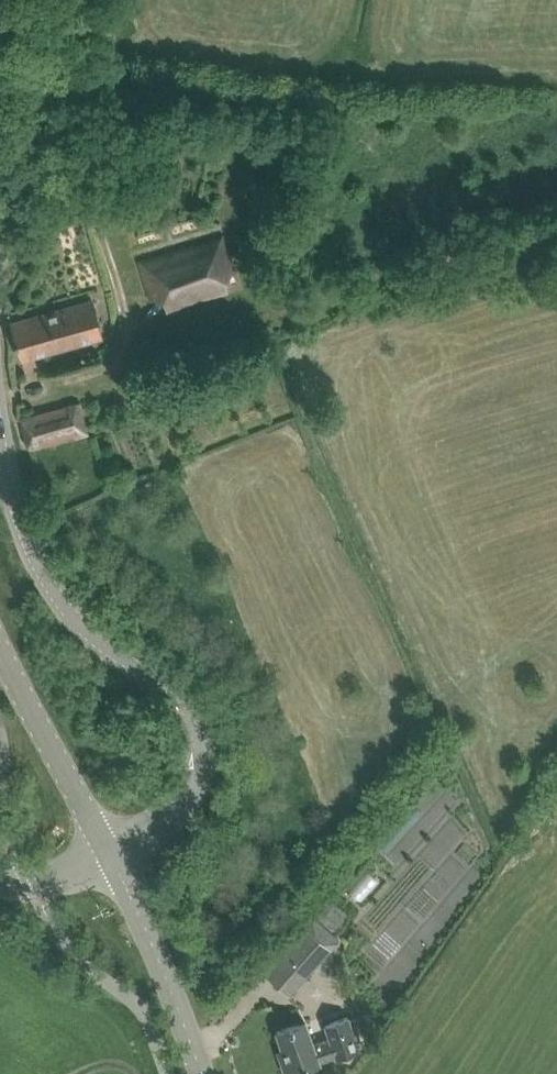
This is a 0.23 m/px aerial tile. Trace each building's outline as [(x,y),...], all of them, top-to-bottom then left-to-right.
[(221,237),(140,262),(151,298),(162,294),(167,308),(226,289),(222,276),(233,272),(221,237)] [(102,334),(92,299),(11,323),(21,357),(23,357),(26,369),(37,365),(34,354),(102,334)] [(80,402),(22,417),(30,448),(88,433),(80,402)] [(435,765),(415,783),(436,807),(456,788),(435,765)] [(267,974),(290,994),(331,947),(333,949),(343,937),(335,932),(349,915),(326,897),(311,913),(303,923),(308,927),(267,974)] [(281,1058),(286,1073),(358,1048),(348,1018),(324,1025),(330,1041),(312,1047),(303,1022),(277,1031),(286,1056),(281,1058)]
